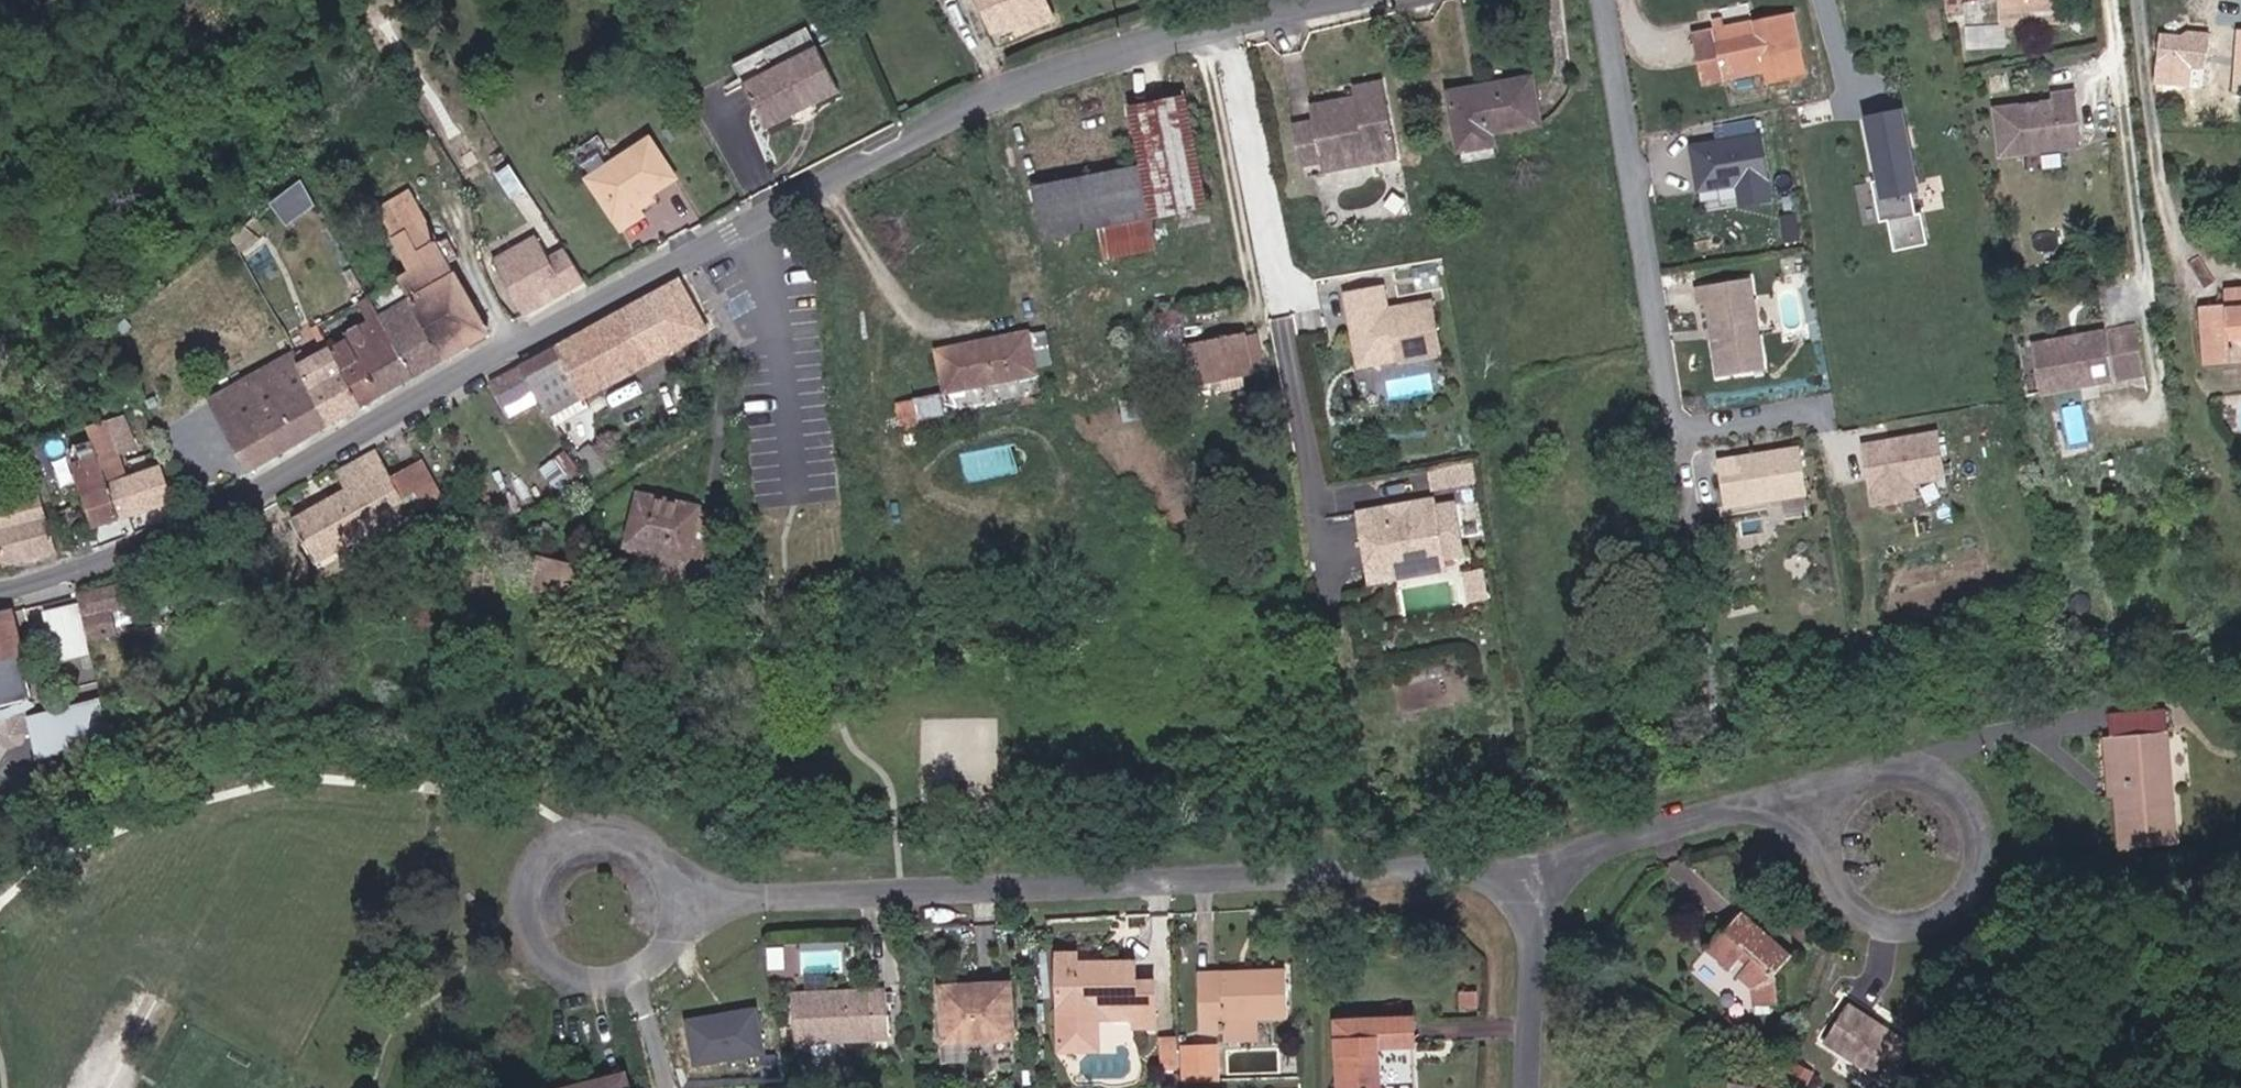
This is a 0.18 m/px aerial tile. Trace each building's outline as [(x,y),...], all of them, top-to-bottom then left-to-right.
[(1006,41),(1057,19),(1049,0),(988,0),(1006,41)] [(1998,23),(1994,0),(1959,0),(1963,27),(1998,23)] [(1714,35),(1721,74),(1768,66),(1765,50),(1807,43),(1799,2),(1755,10),(1758,28),(1714,35)] [(2240,99),(2240,24),(2231,23),(2224,97),(2240,99)] [(2189,32),(2159,31),(2159,51),(2188,53),(2187,77),(2213,78),(2214,27),(2190,26),(2189,32)] [(850,99),(819,30),(744,63),(775,133),(850,99)] [(1344,94),(1345,105),(1319,109),(1320,117),(1299,119),(1306,159),(1326,157),(1327,168),(1404,157),(1393,80),(1361,84),(1362,92),(1344,94)] [(1541,81),(1460,95),(1469,155),(1500,149),(1498,138),(1550,130),(1541,81)] [(2048,89),(2050,99),(2007,103),(2010,150),(2082,145),(2077,86),(2048,89)] [(1198,235),(1224,230),(1203,98),(1147,105),(1157,161),(1047,177),(1056,230),(1106,222),(1112,259),(1160,253),(1154,214),(1193,207),(1198,235)] [(1902,113),(1865,120),(1880,198),(1916,191),(1902,113)] [(1756,137),(1687,145),(1694,194),(1739,187),(1741,207),(1770,199),(1756,137)] [(685,183),(656,144),(597,183),(630,234),(650,219),(645,212),(685,183)] [(303,178),(272,200),(289,223),(319,201),(303,178)] [(404,395),(398,385),(435,366),(467,349),(498,330),(432,220),(401,234),(431,288),(400,304),(361,323),(370,338),(351,348),(322,361),(315,347),(220,392),(264,470),(384,406),(404,395)] [(489,257),(521,313),(583,279),(565,248),(548,258),(533,232),(489,257)] [(1750,281),(1701,288),(1715,380),(1764,373),(1750,281)] [(589,333),(618,388),(709,342),(679,285),(589,333)] [(1449,355),(1441,304),(1397,311),(1394,289),(1355,294),(1359,318),(1368,317),(1370,332),(1363,341),(1367,368),(1394,364),(1449,355)] [(2231,365),(2229,334),(2240,334),(2240,291),(2229,292),(2230,303),(2200,306),(2205,366),(2231,365)] [(2045,389),(2116,376),(2107,330),(2036,342),(2045,389)] [(618,388),(589,333),(522,368),(537,394),(568,377),(585,404),(618,388)] [(2240,362),(2240,334),(2229,334),(2231,365),(2240,362)] [(1254,337),(1198,347),(1205,387),(1262,376),(1254,337)] [(946,362),(954,400),(1072,378),(1066,344),(1037,351),(1035,344),(946,362)] [(954,400),(917,406),(922,440),(960,433),(954,400)] [(1935,433),(1861,446),(1872,509),(1917,501),(1914,485),(1943,481),(1935,433)] [(115,497),(111,480),(128,473),(116,445),(108,449),(103,438),(87,444),(92,456),(80,461),(103,527),(130,516),(123,494),(115,497)] [(1799,446),(1737,454),(1740,474),(1721,477),(1726,509),(1806,499),(1799,446)] [(411,516),(408,488),(392,451),(352,472),(357,484),(297,516),(319,559),(379,533),(374,520),(376,520),(384,529),(411,516)] [(408,488),(413,502),(420,518),(452,502),(429,461),(416,468),(406,474),(408,488)] [(1433,487),(1475,482),(1473,462),(1430,467),(1433,487)] [(160,463),(134,470),(128,473),(111,480),(115,497),(123,494),(130,516),(174,500),(160,463)] [(663,569),(694,578),(703,541),(683,533),(691,502),(635,484),(623,540),(665,552),(663,569)] [(21,551),(9,513),(0,486),(0,557),(21,551)] [(56,503),(9,513),(21,551),(68,541),(56,503)] [(1448,588),(1446,577),(1466,574),(1459,524),(1440,527),(1439,520),(1420,522),(1413,529),(1399,531),(1390,527),(1366,530),(1377,599),(1404,595),(1448,588)] [(571,600),(578,560),(538,553),(532,593),(571,600)] [(127,567),(82,581),(91,613),(125,604),(122,592),(137,587),(130,566),(127,567)] [(1471,591),(1472,598),(1476,621),(1493,619),(1491,604),(1488,588),(1471,591)] [(96,646),(88,614),(83,596),(51,605),(64,654),(96,646)] [(28,646),(17,602),(0,607),(0,653),(28,646)] [(40,690),(28,646),(0,653),(0,699),(32,692),(40,690)] [(38,705),(42,722),(112,704),(107,686),(38,705)] [(34,703),(32,692),(0,699),(0,711),(34,703)] [(47,744),(118,727),(112,704),(42,722),(47,744)] [(2117,713),(2117,739),(2105,740),(2108,802),(2118,802),(2120,849),(2181,847),(2175,712),(2117,713)] [(91,764),(85,741),(61,746),(67,770),(91,764)] [(1777,977),(1795,953),(1746,912),(1731,931),(1725,926),(1701,953),(1723,974),(1735,960),(1746,971),(1737,985),(1752,997),(1753,1015),(1785,1013),(1788,987),(1777,977)] [(1055,949),(1057,1042),(1089,1041),(1087,1006),(1130,1004),(1131,1026),(1153,1026),(1149,977),(1129,978),(1128,963),(1073,966),(1072,947),(1055,949)] [(1264,1044),(1263,1020),(1290,1020),(1287,972),(1200,972),(1200,1035),(1232,1035),(1233,1044),(1264,1044)] [(888,984),(819,985),(820,1034),(890,1032),(888,984)] [(936,989),(939,1041),(1007,1038),(1004,987),(936,989)] [(1849,999),(1823,1043),(1894,1085),(1920,1041),(1849,999)] [(686,1015),(694,1065),(767,1053),(758,1003),(686,1015)] [(1104,1035),(1129,1030),(1127,1017),(1102,1021),(1104,1035)] [(1415,1044),(1414,1020),(1336,1022),(1338,1087),(1417,1087),(1415,1044)] [(1160,1066),(1179,1067),(1179,1034),(1160,1034),(1160,1066)] [(1221,1080),(1222,1042),(1182,1041),(1181,1079),(1221,1080)] [(549,1087),(622,1087),(616,1067),(547,1084),(549,1087)]
